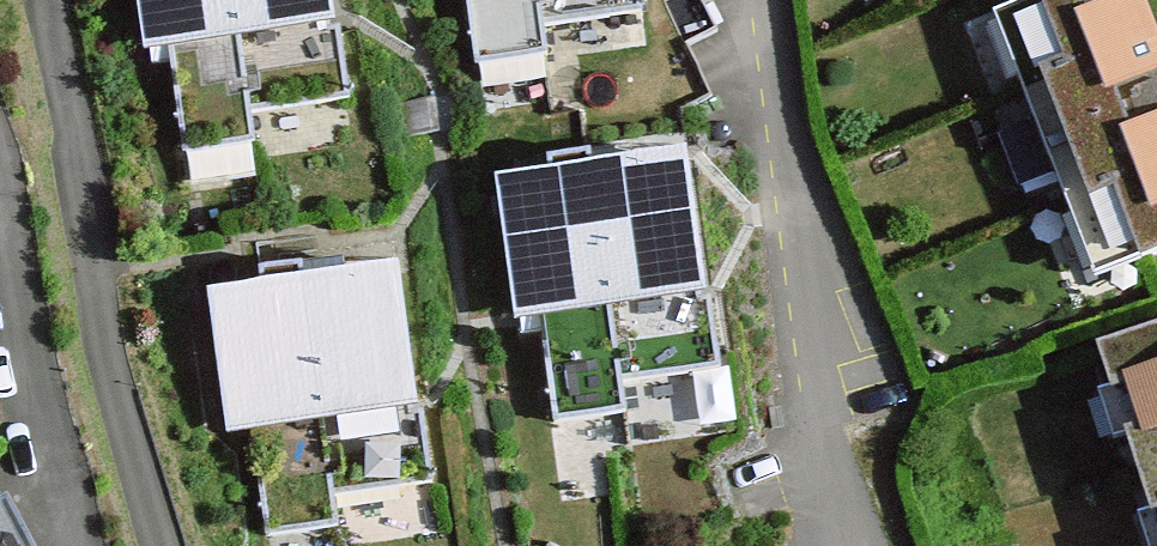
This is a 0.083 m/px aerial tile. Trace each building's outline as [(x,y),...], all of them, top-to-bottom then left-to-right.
[(148,46),(336,16),(333,0),(141,0),(148,46)] [(487,66),(548,57),(541,13),(627,0),(476,0),(487,66)] [(986,10),(1088,268),(1156,241),(1156,52),(1137,0),(1011,0),(986,10)] [(666,134),(480,165),(503,318),(685,287),(666,134)] [(393,261),(209,287),(229,423),(413,396),(393,261)] [(711,389),(703,359),(623,380),(606,317),(542,334),(567,427),(711,389)] [(1097,340),(1156,508),(1156,319),(1097,340)]
